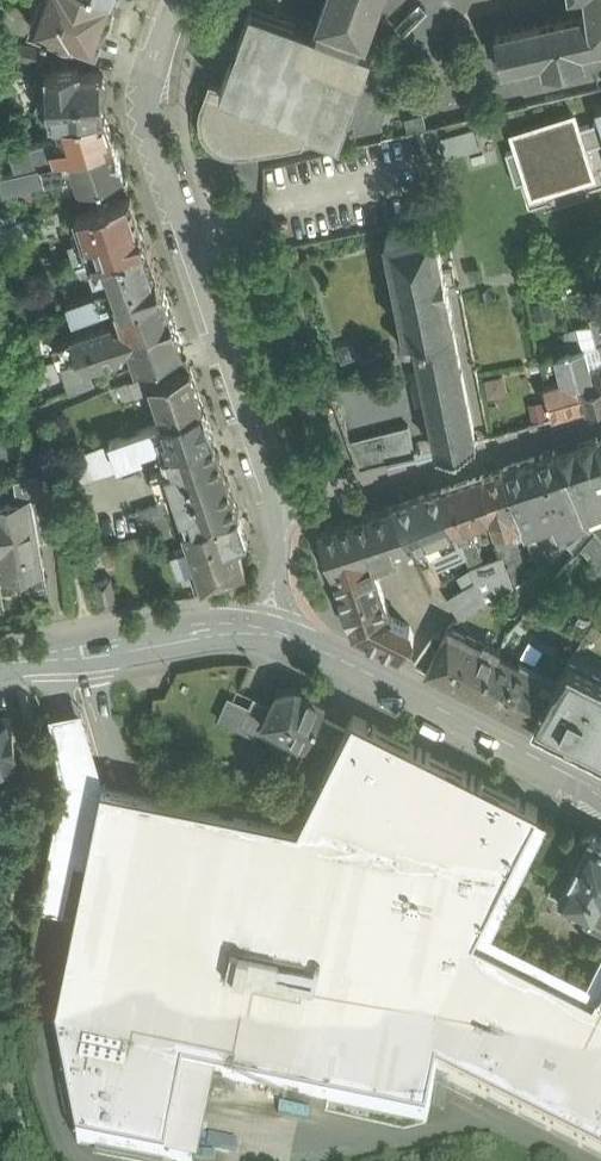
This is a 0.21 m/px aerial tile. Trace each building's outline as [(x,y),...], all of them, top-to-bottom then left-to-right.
[(31,22),(74,37),(75,35),(97,43),(104,24),(107,25),(109,24),(111,23),(115,12),(114,9),(111,7),(113,0),(39,0),(31,22)] [(253,0),(252,0),(251,1),(221,85),(308,117),(308,116),(310,116),(338,126),(352,86),(341,82),(360,30),(320,16),(318,23),(275,8),(253,0)] [(324,4),(320,15),(320,16),(360,30),(366,32),(378,0),(325,0),(324,4)] [(586,8),(583,12),(572,14),(582,59),(586,58),(583,48),(600,44),(600,0),(585,0),(586,8)] [(0,36),(0,38),(0,51),(15,54),(19,40),(0,36)] [(43,45),(19,40),(15,54),(40,59),(43,45)] [(80,66),(46,70),(51,121),(59,119),(59,118),(105,112),(103,91),(106,90),(109,80),(104,71),(101,71),(101,69),(80,71),(80,66)] [(308,117),(221,85),(212,82),(205,102),(202,113),(202,121),(205,130),(210,137),(216,143),(224,147),(233,149),(243,148),(280,143),(301,140),(310,116),(308,116),(308,117)] [(105,112),(59,118),(59,119),(63,131),(54,134),(13,145),(18,162),(114,137),(105,112)] [(600,142),(600,120),(578,127),(578,126),(574,114),(514,133),(518,147),(506,151),(516,183),(528,179),(533,193),(593,174),(585,148),(584,147),(600,142)] [(443,148),(475,146),(473,127),(442,130),(443,148)] [(18,162),(3,166),(8,185),(62,169),(67,188),(81,184),(82,183),(125,170),(114,137),(18,162)] [(132,191),(77,209),(86,235),(71,240),(78,261),(93,256),(148,238),(140,215),(132,191)] [(0,225),(0,227),(5,241),(37,231),(32,215),(0,225)] [(434,225),(387,235),(395,277),(387,279),(390,295),(399,293),(407,333),(454,323),(434,225)] [(148,238),(93,256),(97,268),(108,264),(116,289),(106,288),(68,301),(73,318),(117,302),(164,286),(148,238)] [(97,268),(93,256),(78,261),(82,273),(97,268)] [(164,286),(117,302),(124,321),(119,322),(113,318),(72,332),(78,349),(174,316),(171,307),(164,289),(165,289),(164,286)] [(78,349),(66,353),(66,354),(70,364),(82,360),(84,366),(88,364),(124,352),(124,351),(126,346),(126,345),(131,343),(138,363),(184,345),(183,343),(183,344),(176,325),(177,324),(174,316),(78,349)] [(592,321),(597,342),(598,342),(598,343),(600,355),(600,319),(592,321)] [(454,323),(407,333),(402,335),(402,345),(411,349),(418,346),(438,449),(476,439),(454,323)] [(72,332),(54,339),(60,356),(66,354),(66,353),(78,349),(72,332)] [(572,350),(586,407),(600,402),(600,355),(598,343),(572,350)] [(572,350),(556,354),(562,378),(552,382),(550,373),(543,374),(552,418),(586,407),(572,350)] [(187,355),(149,371),(153,381),(191,367),(187,355)] [(84,366),(82,360),(70,364),(63,367),(72,391),(94,382),(88,364),(84,366)] [(153,381),(151,381),(153,387),(164,420),(204,406),(191,367),(153,381)] [(149,371),(119,384),(125,399),(153,387),(151,381),(153,381),(149,371)] [(164,420),(110,439),(115,455),(161,440),(160,438),(164,436),(163,432),(165,431),(172,450),(214,435),(204,406),(164,420)] [(409,425),(349,439),(360,468),(416,454),(409,425)] [(214,435),(172,450),(176,465),(168,468),(183,512),(191,509),(196,525),(197,525),(240,511),(214,435)] [(0,439),(0,468),(16,465),(11,437),(0,439)] [(110,439),(87,446),(93,463),(115,455),(110,439)] [(595,439),(556,452),(573,497),(581,514),(600,506),(600,452),(595,439)] [(556,452),(504,469),(526,531),(526,532),(566,519),(581,514),(573,497),(556,452)] [(504,469),(483,476),(495,511),(490,513),(504,553),(514,584),(529,575),(515,535),(526,531),(504,469)] [(38,475),(15,480),(19,500),(30,498),(32,507),(48,503),(38,475)] [(483,476),(442,489),(456,526),(460,539),(474,533),(470,521),(490,513),(495,511),(483,476)] [(442,489),(394,505),(411,545),(456,526),(442,489)] [(0,504),(0,561),(2,574),(1,574),(1,576),(45,567),(45,566),(43,566),(32,507),(30,498),(19,500),(0,504)] [(394,505),(319,529),(333,572),(334,572),(372,559),(411,546),(411,545),(394,505)] [(240,511),(197,525),(196,525),(184,529),(189,544),(174,548),(181,569),(190,566),(197,586),(202,584),(203,585),(247,571),(237,541),(248,537),(240,511)] [(581,514),(566,519),(577,537),(555,555),(566,565),(595,531),(581,514)] [(484,561),(474,533),(460,539),(464,549),(471,567),(484,562),(484,561)] [(504,553),(484,561),(484,562),(471,567),(484,602),(514,584),(504,553)] [(372,559),(334,572),(345,604),(343,604),(349,621),(350,621),(354,632),(400,655),(414,635),(410,626),(390,616),(372,559)] [(483,641),(448,625),(436,649),(427,669),(477,694),(497,653),(498,653),(501,647),(484,639),(483,641)] [(498,653),(497,653),(477,694),(531,722),(535,716),(534,716),(556,678),(534,666),(531,671),(498,653)] [(569,661),(557,678),(556,678),(534,716),(535,716),(531,722),(532,722),(535,716),(600,750),(600,678),(569,661)] [(296,683),(279,687),(272,701),(263,720),(307,741),(326,698),(296,683)] [(272,701),(255,694),(244,719),(259,725),(262,719),(263,720),(272,701)] [(104,779),(82,708),(67,711),(51,715),(66,782),(40,905),(52,907),(65,910),(76,859),(87,862),(99,802),(104,781),(104,779)] [(588,975),(493,927),(549,816),(537,810),(539,806),(354,713),(346,727),(335,751),(304,811),(299,821),(179,796),(124,785),(104,781),(99,802),(87,862),(54,1022),(78,1145),(155,1160),(166,1160),(184,1076),(217,1082),(427,1126),(437,1075),(600,1158),(600,950),(588,975)] [(346,727),(322,715),(311,739),(335,751),(346,727)] [(17,761),(9,716),(0,717),(0,764),(17,761)] [(182,786),(179,796),(299,821),(304,811),(182,786)] [(591,831),(587,837),(583,835),(573,838),(571,843),(572,847),(551,888),(572,899),(567,907),(600,924),(600,837),(591,831)] [(166,1160),(201,1160),(217,1082),(184,1076),(166,1160)]
